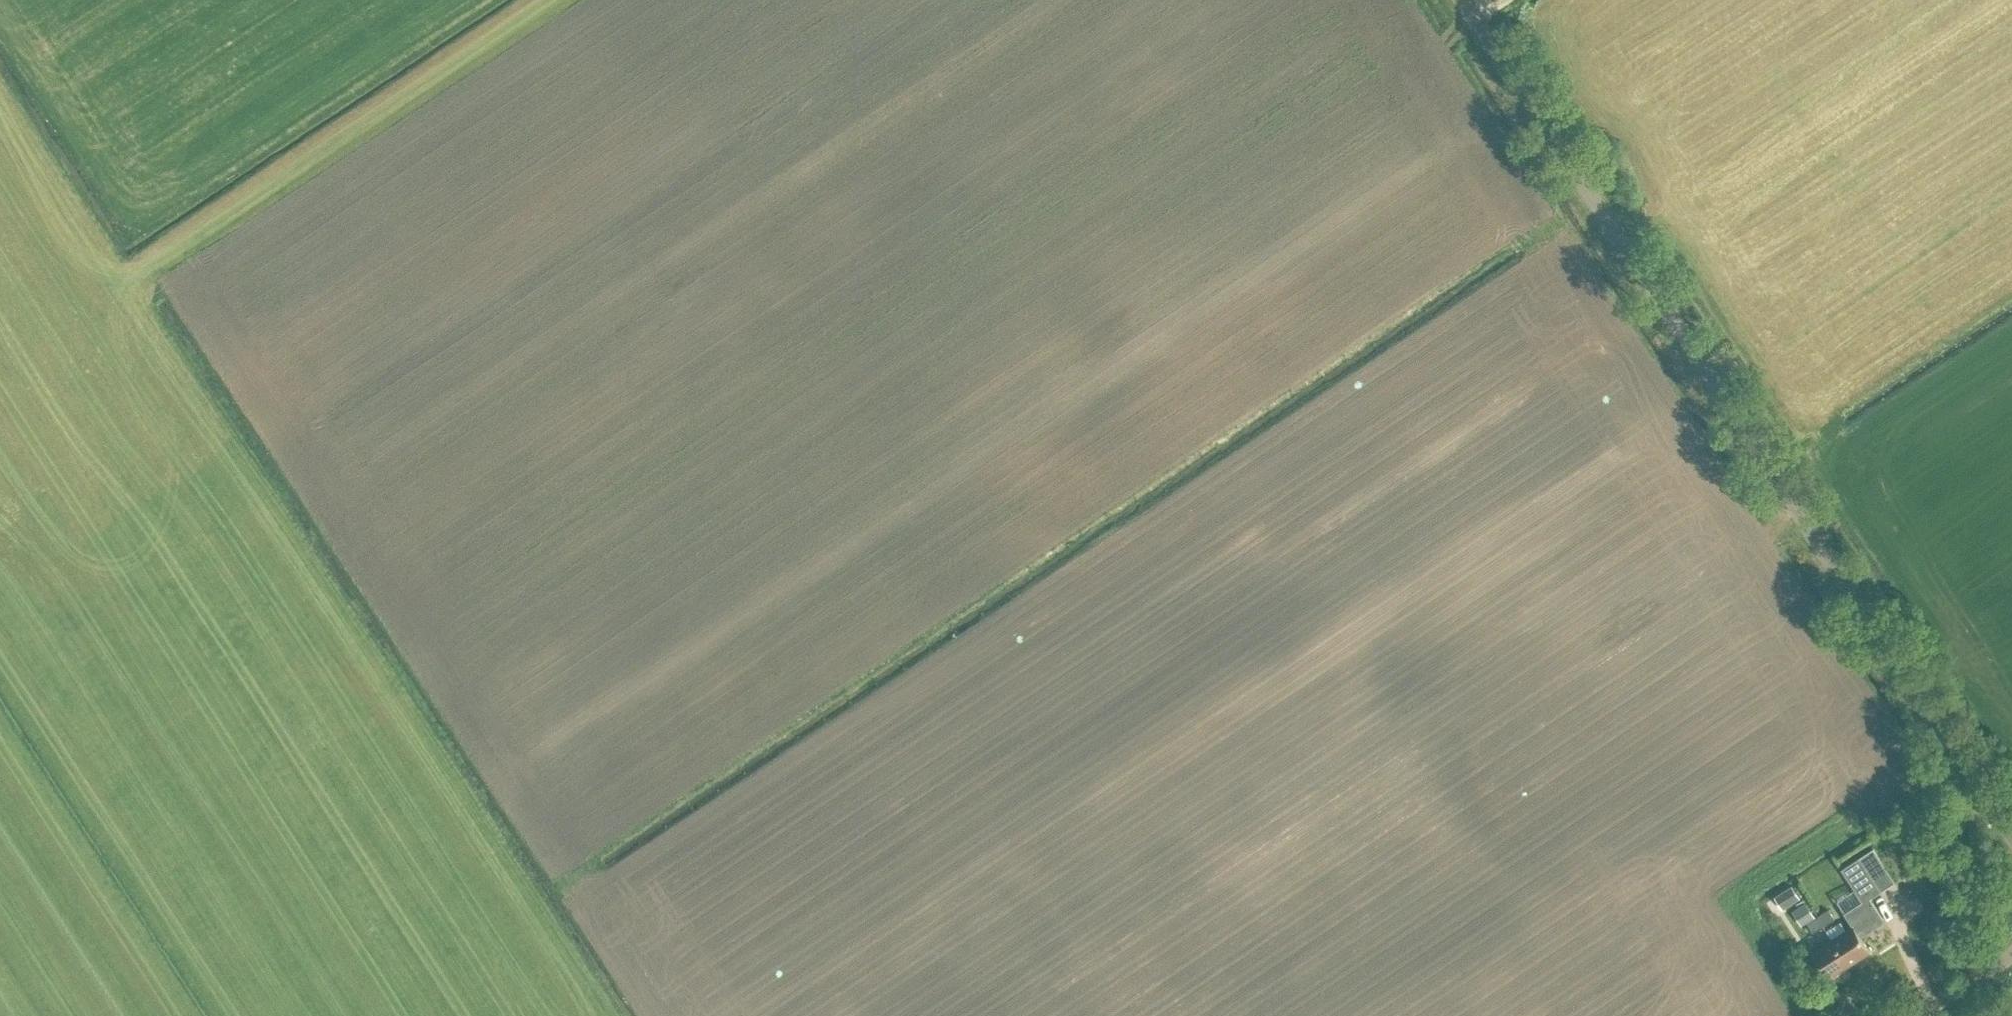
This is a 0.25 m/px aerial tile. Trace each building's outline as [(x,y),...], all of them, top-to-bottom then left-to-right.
[(1832,938),(1849,964),(1870,951),(1859,934),(1883,918),(1870,897),(1882,890),(1860,857),(1842,868),(1864,901),(1846,913),(1853,925),(1832,938)] [(1783,909),(1801,898),(1793,885),(1775,896),(1783,909)] [(1818,913),(1809,899),(1794,909),(1803,923),(1818,913)] [(1830,908),(1807,922),(1813,932),(1836,918),(1830,908)] [(1849,964),(1832,938),(1811,951),(1828,977),(1849,964)]
